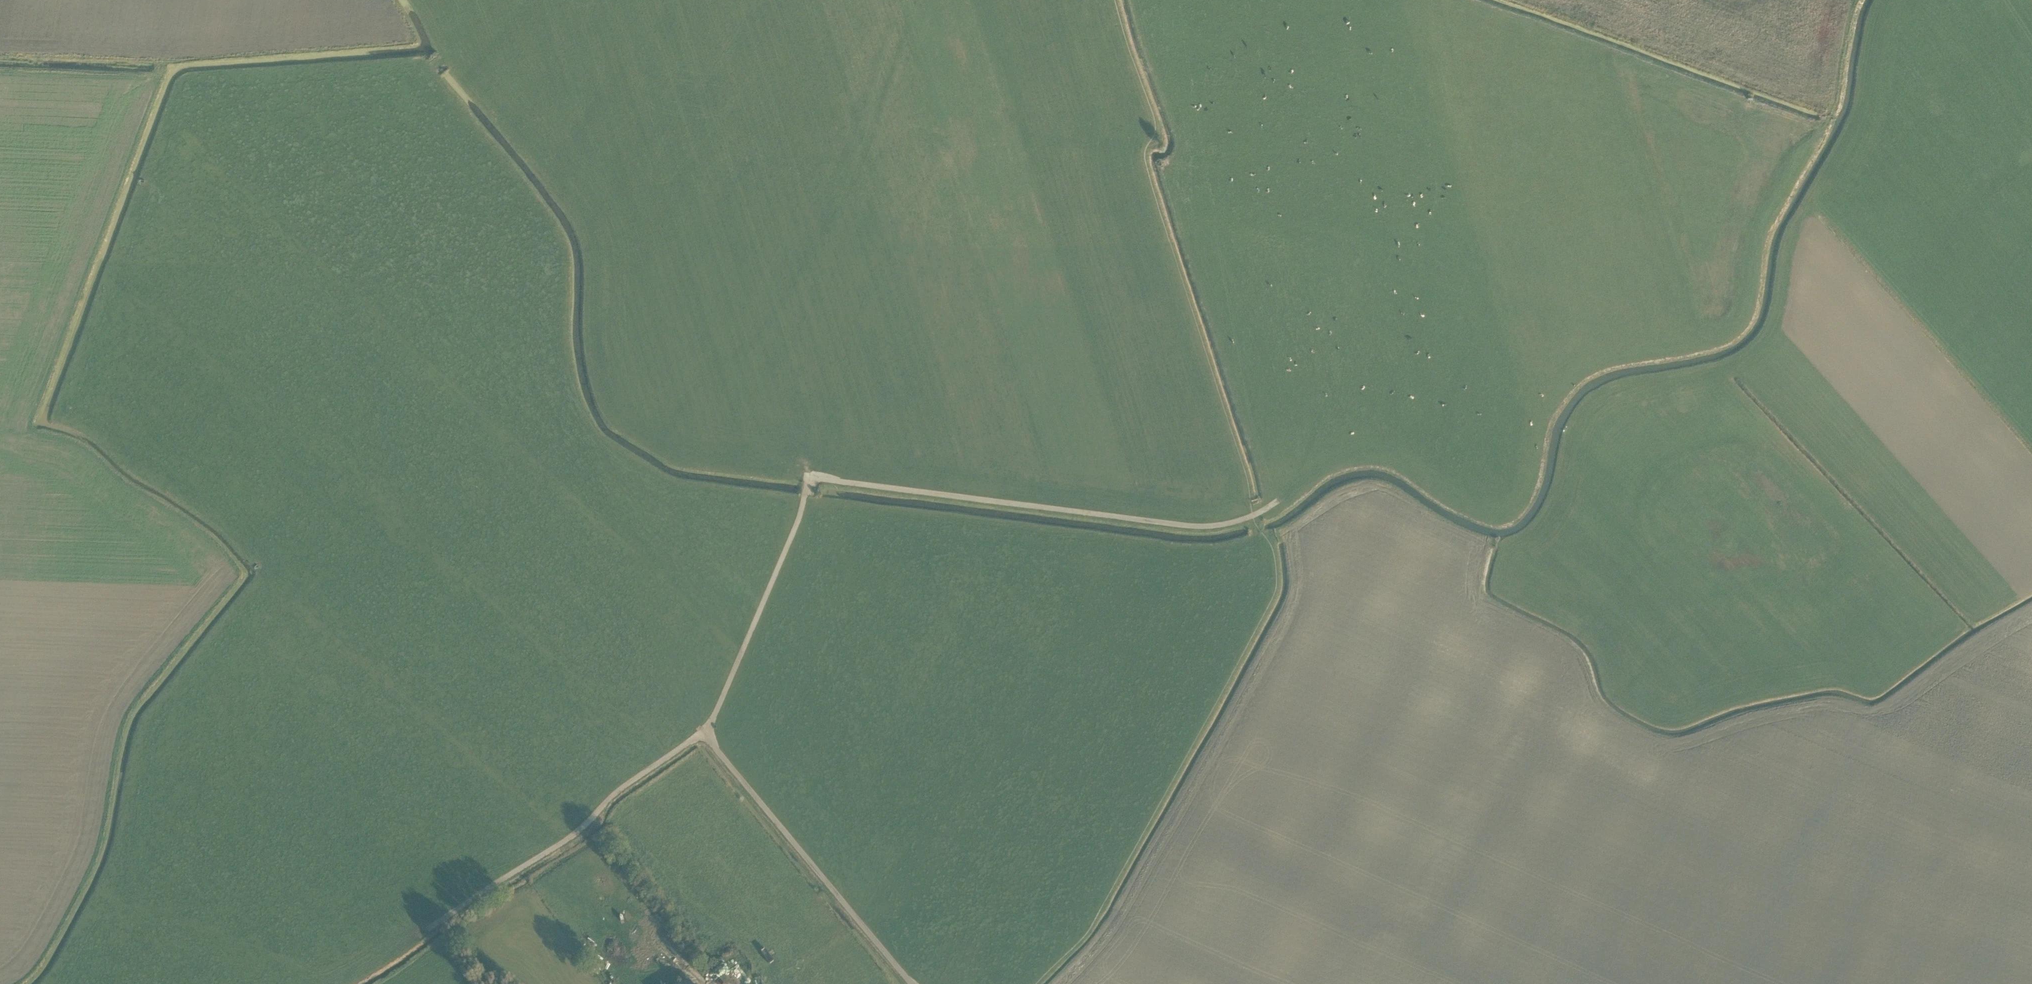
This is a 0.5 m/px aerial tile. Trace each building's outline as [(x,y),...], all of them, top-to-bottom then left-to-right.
[(649,960),(659,959),(658,948),(648,949),(649,960)] [(649,961),(646,949),(641,950),(644,962),(649,961)]
